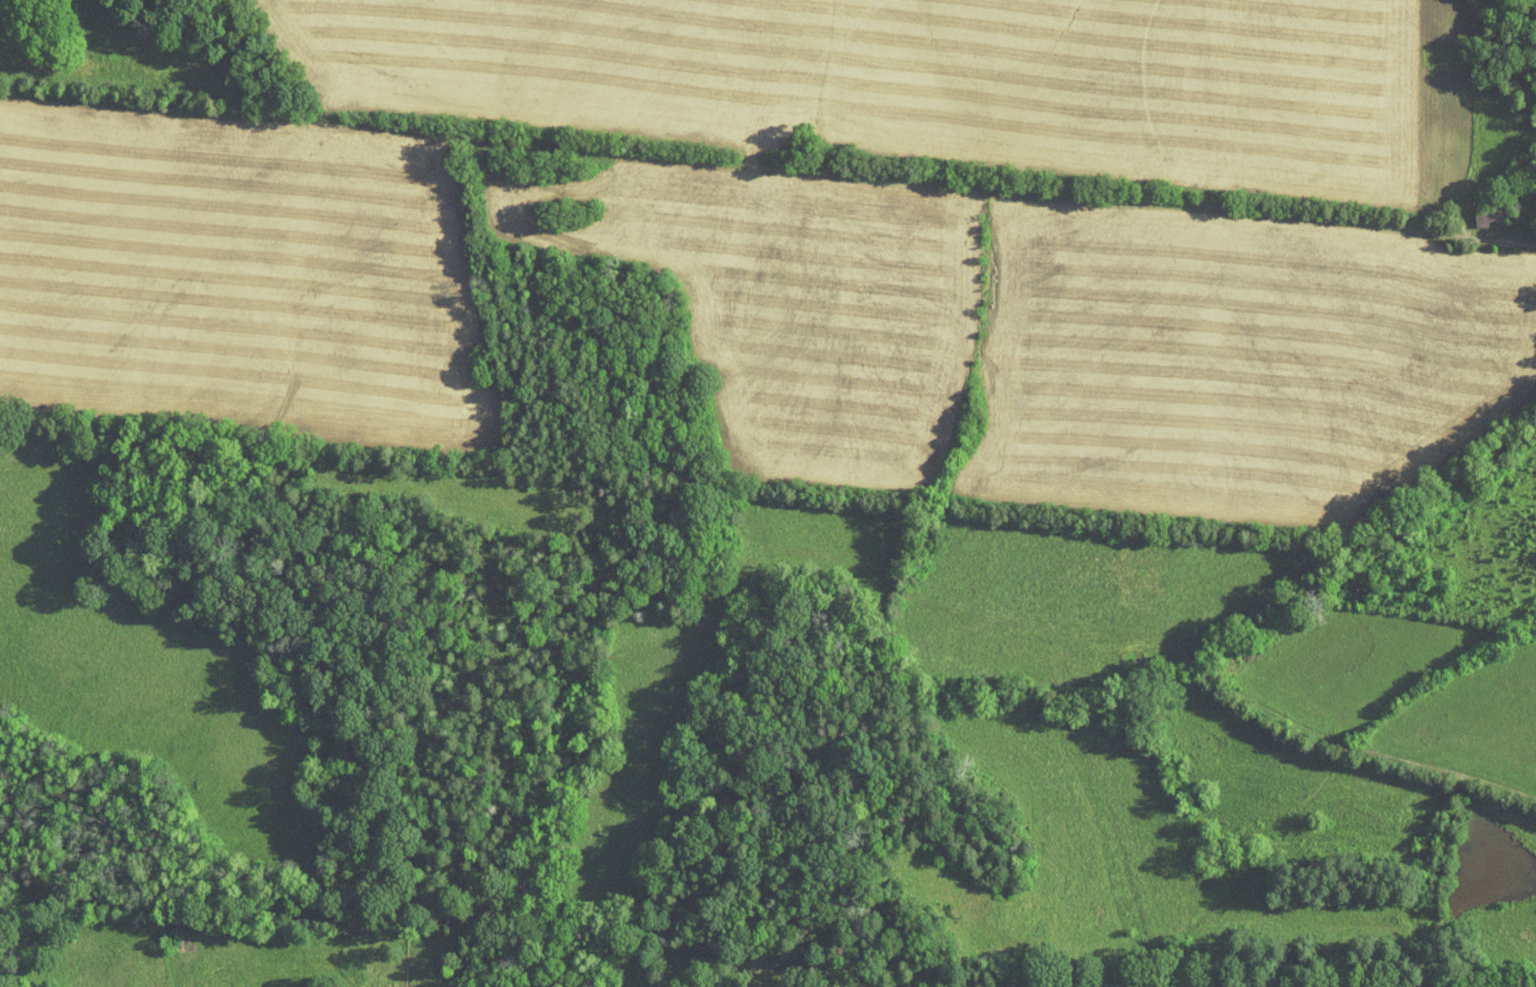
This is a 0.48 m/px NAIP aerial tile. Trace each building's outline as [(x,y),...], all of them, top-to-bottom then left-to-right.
[(1464,220),(1476,221),(1476,216),(1494,216),(1494,198),(1464,198),(1464,220)]
